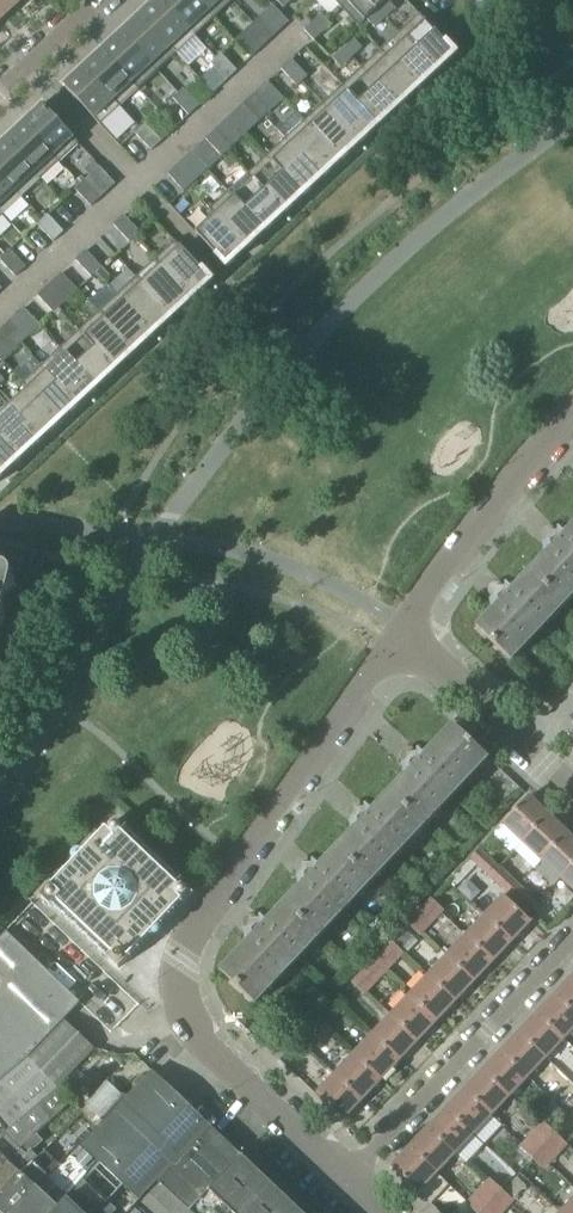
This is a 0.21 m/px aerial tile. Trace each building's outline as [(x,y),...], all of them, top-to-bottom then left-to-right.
[(15,7),(8,0),(0,0),(0,21),(15,7)] [(139,15),(176,54),(177,53),(171,47),(188,31),(194,37),(195,37),(161,0),(156,0),(151,5),(139,15)] [(195,37),(214,19),(196,0),(161,0),(195,37)] [(214,19),(232,1),(231,0),(196,0),(214,19)] [(283,8),(292,0),(275,0),(283,8)] [(339,7),(340,8),(347,2),(364,21),(366,20),(377,10),(387,0),(347,0),(339,7)] [(387,0),(377,10),(385,18),(395,9),(387,0)] [(385,18),(377,10),(366,20),(374,28),(385,18)] [(132,22),(121,33),(157,72),(176,54),(139,15),(139,16),(132,23),(132,22)] [(321,15),(313,23),(322,33),(331,25),(321,15)] [(248,28),(256,37),(266,27),(258,18),(248,28)] [(425,21),(404,40),(435,72),(436,72),(435,71),(442,65),(443,65),(455,54),(445,42),(444,43),(443,41),(435,32),(425,21)] [(322,33),(313,23),(304,31),(314,41),(322,33)] [(266,27),(256,37),(264,46),(274,36),(266,27)] [(113,40),(102,50),(138,89),(157,72),(121,33),(120,33),(120,34),(113,40)] [(354,40),(343,49),(351,58),(362,48),(354,40)] [(381,50),(380,51),(416,90),(417,89),(424,82),(424,83),(435,72),(404,40),(386,56),(381,50)] [(351,58),(343,49),(333,59),(341,68),(351,58)] [(94,57),(83,68),(113,100),(132,84),(137,90),(138,89),(102,50),(101,51),(94,58),(94,57)] [(380,51),(361,68),(397,107),(398,107),(398,106),(405,100),(416,90),(380,51)] [(210,63),(218,72),(228,62),(220,54),(210,63)] [(281,69),(289,78),(299,68),(291,60),(281,69)] [(228,62),(218,72),(226,81),(237,71),(228,62)] [(113,100),(83,68),(82,68),(82,69),(75,75),(63,86),(94,119),(113,100)] [(299,68),(289,78),(297,87),(307,77),(299,68)] [(361,68),(342,86),(378,125),(379,124),(386,117),(386,118),(397,107),(361,68)] [(342,86),(323,104),(359,143),(360,142),(359,142),(366,135),(367,136),(378,125),(342,86)] [(172,99),(180,107),(191,98),(183,89),(172,99)] [(243,104),(251,113),(261,103),(253,95),(243,104)] [(191,98),(180,107),(188,116),(199,106),(191,98)] [(261,103),(251,113),(259,122),(269,112),(261,103)] [(323,104),(304,122),(340,161),(341,160),(341,159),(347,153),(348,153),(359,143),(323,104)] [(24,123),(23,123),(59,163),(79,144),(42,105),(30,116),(31,117),(24,123)] [(304,122),(285,139),(321,178),(322,177),(329,170),(329,171),(340,161),(304,122)] [(5,140),(4,141),(40,180),(59,163),(23,123),(12,134),(5,141),(5,140)] [(135,134),(143,142),(153,133),(145,124),(135,134)] [(205,140),(213,148),(224,138),(216,130),(205,140)] [(153,133),(143,142),(151,151),(161,141),(153,133)] [(224,138),(213,148),(221,157),(232,147),(224,138)] [(285,139),(266,157),(302,196),(303,195),(310,188),(321,178),(285,139)] [(21,198),(40,180),(4,141),(0,145),(0,175),(21,198)] [(266,157),(247,174),(283,213),(284,212),(291,206),(302,196),(266,157)] [(167,175),(175,183),(186,174),(178,165),(167,175)] [(186,174),(175,183),(183,192),(194,182),(186,174)] [(229,191),(228,192),(264,231),(265,230),(272,223),(272,224),(283,213),(247,174),(246,175),(252,181),(235,197),(229,191)] [(3,215),(21,198),(0,175),(0,212),(3,215)] [(74,189),(83,198),(93,188),(85,180),(74,189)] [(93,188),(83,198),(91,207),(101,197),(93,188)] [(228,192),(209,209),(246,248),(246,247),(253,241),(264,231),(228,192)] [(246,248),(209,209),(209,210),(214,216),(195,234),(226,267),(228,265),(227,265),(234,258),(235,259),(246,248)] [(37,225),(45,233),(55,224),(47,215),(37,225)] [(113,225),(121,234),(131,224),(123,215),(113,225)] [(55,224),(45,233),(53,242),(63,232),(55,224)] [(131,224),(121,234),(129,242),(139,233),(131,224)] [(175,241),(155,260),(191,299),(202,289),(202,288),(209,282),(211,281),(175,241)] [(7,268),(17,259),(9,250),(0,259),(0,261),(7,268)] [(75,260),(83,269),(93,259),(85,251),(75,260)] [(17,259),(7,268),(15,277),(26,267),(17,259)] [(93,259),(83,269),(91,278),(102,268),(93,259)] [(137,277),(136,278),(172,317),(183,306),(190,299),(190,300),(191,299),(155,260),(154,261),(160,267),(142,283),(137,277)] [(97,273),(104,282),(110,277),(102,268),(97,273)] [(136,278),(116,296),(152,335),(153,335),(165,324),(164,323),(171,317),(172,317),(136,278)] [(37,296),(45,305),(55,295),(47,286),(37,296)] [(55,295),(45,305),(53,313),(64,304),(55,295)] [(116,296),(98,313),(134,352),(146,341),(145,341),(152,335),(116,296)] [(98,313),(79,330),(115,370),(126,359),(133,353),(134,352),(98,313)] [(7,340),(18,330),(10,321),(0,330),(0,332),(7,340)] [(18,330),(7,340),(15,348),(26,339),(18,330)] [(79,330),(60,348),(96,387),(107,377),(114,370),(114,371),(115,370),(79,330)] [(60,348),(41,366),(77,405),(88,395),(88,394),(95,388),(96,387),(60,348)] [(41,366),(22,383),(58,422),(69,412),(76,405),(77,406),(77,405),(41,366)] [(27,390),(9,407),(40,440),(50,430),(50,429),(57,423),(58,423),(58,422),(22,383),(21,384),(27,390)] [(0,416),(0,435),(21,458),(32,447),(31,447),(38,440),(39,441),(40,440),(9,407),(0,416)] [(2,475),(13,465),(12,465),(20,458),(21,458),(0,435),(0,473),(2,475)] [(3,601),(10,577),(10,575),(10,573),(9,571),(8,570),(7,568),(6,567),(4,566),(3,566),(0,565),(0,612),(3,601)] [(503,825),(523,843),(549,816),(528,797),(503,825)] [(523,843),(541,861),(567,833),(549,816),(523,843)] [(560,879),(572,865),(572,839),(567,833),(541,861),(560,879)] [(471,859),(490,877),(499,868),(479,850),(471,859)] [(560,879),(572,891),(572,865),(560,879)] [(490,877),(509,895),(517,886),(499,868),(490,877)] [(517,886),(509,895),(529,913),(537,904),(517,886)] [(503,896),(484,916),(512,942),(531,922),(503,896)] [(432,900),(420,913),(431,923),(443,910),(432,900)] [(431,923),(420,913),(408,925),(419,936),(431,923)] [(484,916),(466,936),(493,962),(512,942),(484,916)] [(28,1059),(63,1021),(80,1003),(6,932),(0,939),(0,1083),(28,1059)] [(466,936),(447,956),(474,982),(493,962),(466,936)] [(392,942),(372,963),(383,974),(403,953),(392,942)] [(447,956),(428,976),(455,1002),(474,982),(447,956)] [(383,974),(372,963),(352,984),(363,995),(383,974)] [(555,994),(572,1012),(572,975),(555,994)] [(428,976),(410,995),(437,1022),(455,1002),(428,976)] [(537,1013),(564,1039),(572,1030),(572,1012),(555,994),(537,1013)] [(410,995),(391,1015),(418,1041),(437,1022),(410,995)] [(537,1013),(520,1031),(547,1057),(564,1039),(537,1013)] [(391,1015),(372,1035),(400,1061),(418,1041),(391,1015)] [(320,1019),(308,1031),(319,1042),(331,1029),(320,1019)] [(15,1124),(57,1087),(93,1049),(63,1021),(28,1059),(0,1083),(0,1116),(15,1124)] [(319,1042),(308,1031),(296,1044),(307,1055),(319,1042)] [(520,1031),(501,1050),(529,1077),(547,1057),(520,1031)] [(372,1035),(354,1055),(381,1081),(400,1061),(372,1035)] [(501,1050),(484,1069),(511,1096),(529,1077),(501,1050)] [(354,1055),(334,1075),(362,1101),(381,1081),(354,1055)] [(484,1069),(465,1089),(492,1115),(511,1096),(484,1069)] [(123,1186),(138,1200),(147,1191),(157,1181),(209,1126),(190,1108),(152,1072),(152,1073),(81,1148),(99,1165),(123,1186)] [(362,1101),(334,1075),(315,1095),(343,1121),(362,1101)] [(84,1103),(102,1121),(124,1098),(106,1081),(84,1103)] [(37,1136),(35,1134),(72,1102),(58,1089),(57,1090),(56,1089),(57,1087),(15,1124),(2,1135),(0,1137),(0,1171),(37,1136)] [(465,1089),(448,1107),(475,1133),(492,1115),(465,1089)] [(448,1107),(427,1129),(455,1155),(475,1133),(448,1107)] [(544,1124),(532,1136),(543,1147),(555,1134),(544,1124)] [(191,1211),(209,1192),(242,1157),(210,1127),(158,1182),(189,1211),(190,1212),(191,1211)] [(427,1129),(410,1147),(437,1173),(455,1155),(427,1129)] [(555,1134),(543,1147),(554,1158),(567,1145),(555,1134)] [(33,1163),(38,1158),(31,1151),(42,1142),(37,1136),(0,1171),(0,1197),(33,1163)] [(520,1148),(532,1159),(543,1147),(532,1136),(520,1148)] [(99,1165),(81,1148),(79,1146),(59,1166),(55,1163),(45,1173),(47,1174),(12,1212),(53,1212),(99,1165)] [(437,1173),(410,1147),(391,1167),(419,1193),(437,1173)] [(543,1147),(532,1159),(543,1170),(554,1158),(543,1147)] [(209,1192),(231,1212),(301,1212),(242,1157),(209,1192)] [(47,1174),(45,1173),(33,1163),(0,1197),(0,1212),(12,1212),(47,1174)] [(123,1186),(99,1165),(53,1212),(91,1212),(103,1201),(106,1204),(123,1186)] [(474,1212),(480,1212),(482,1211),(502,1190),(490,1179),(466,1205),(474,1212)] [(147,1191),(149,1194),(169,1212),(193,1212),(191,1211),(190,1212),(189,1211),(158,1182),(157,1181),(147,1191)] [(502,1190),(482,1211),(483,1212),(502,1212),(513,1201),(502,1190)] [(561,1212),(572,1212),(572,1200),(561,1212)] [(113,1211),(106,1204),(103,1201),(91,1212),(112,1212),(113,1211)]
